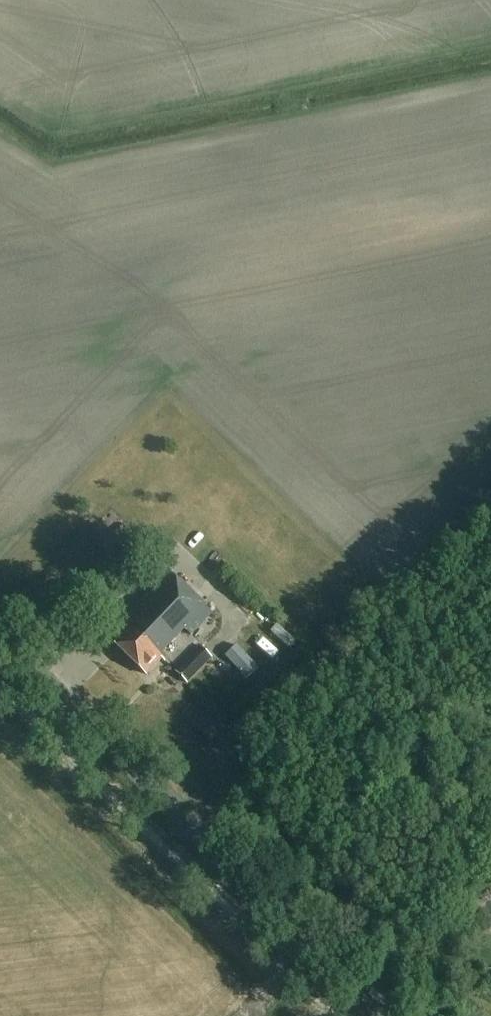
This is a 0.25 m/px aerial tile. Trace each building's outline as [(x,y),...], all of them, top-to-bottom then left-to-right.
[(165,662),(211,614),(168,572),(106,636),(146,675),(162,659),(165,662)] [(190,685),(214,659),(202,647),(177,673),(190,685)]
